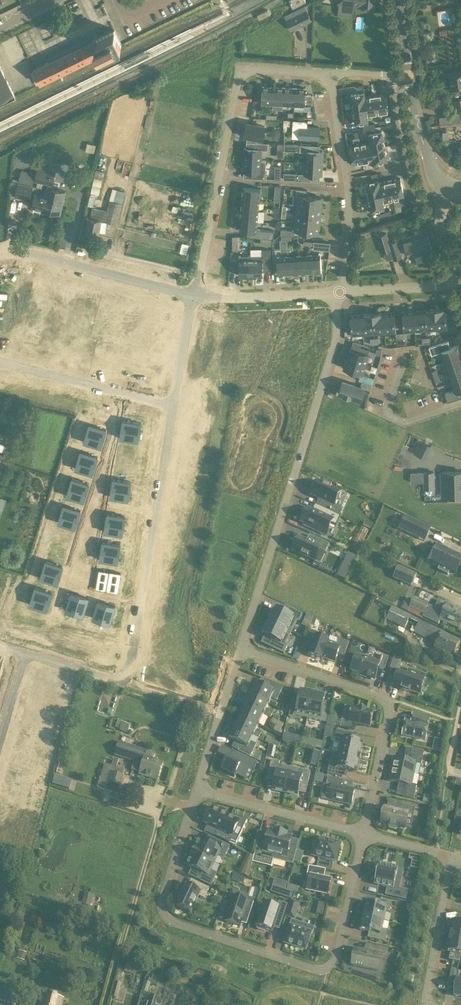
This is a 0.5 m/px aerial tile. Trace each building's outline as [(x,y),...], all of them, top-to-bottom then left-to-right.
[(290,10),(304,3),(302,0),(290,0),(286,2),(290,10)] [(338,5),(362,8),(373,9),(374,0),(338,0),(338,5)] [(257,15),(259,19),(270,14),(268,9),(257,15)] [(307,16),(304,10),(286,18),(291,30),(310,21),(307,16)] [(121,43),(114,29),(33,68),(40,83),(121,43)] [(14,96),(0,67),(0,103),(14,96)] [(450,72),(453,88),(460,87),(460,90),(460,70),(450,72)] [(272,104),(273,86),(262,86),(261,103),(272,104)] [(273,86),(272,104),(283,104),(284,87),(273,86)] [(284,87),(283,104),(294,105),(295,87),(284,87)] [(295,87),(294,105),(312,106),(312,94),(305,94),(306,88),(295,87)] [(366,107),(364,95),(364,92),(351,94),(353,108),(366,107)] [(375,93),(378,113),(389,111),(386,92),(375,93)] [(375,93),(364,95),(366,107),(367,114),(378,113),(375,93)] [(440,117),(440,125),(460,123),(459,112),(460,112),(460,118),(460,98),(455,100),(457,113),(446,114),(446,117),(440,117)] [(367,114),(366,107),(353,108),(355,123),(368,121),(367,114)] [(293,119),(292,137),(319,139),(319,127),(307,126),(307,120),(293,119)] [(264,126),(247,123),(245,135),(262,138),(264,126)] [(280,135),(280,132),(278,129),(274,128),(271,131),(270,135),(273,137),(277,138),(280,135)] [(372,148),(385,145),(382,131),(369,133),(370,140),(372,148)] [(370,140),(359,142),(360,144),(363,161),(374,159),(372,148),(370,140)] [(261,160),(261,149),(268,149),(268,142),(246,141),(246,147),(244,147),(243,159),(261,160)] [(360,144),(359,142),(349,144),(353,163),(363,161),(360,144)] [(305,162),(322,163),(323,151),(319,151),(319,145),(300,144),(299,151),(305,151),(305,162)] [(387,160),(385,145),(372,148),(374,159),(375,162),(377,162),(387,160)] [(261,160),(243,159),(243,171),(247,171),(247,177),(266,178),(267,171),(266,171),(266,160),(261,160)] [(322,163),(305,162),(304,173),(284,172),(283,179),(319,181),(320,175),(322,175),(322,163)] [(15,195),(29,198),(32,185),(33,181),(53,185),(56,168),(38,164),(36,172),(21,169),(15,195)] [(393,197),(394,199),(404,197),(400,178),(390,180),(393,197)] [(381,193),(379,182),(378,179),(366,181),(368,196),(381,193)] [(393,197),(390,180),(379,182),(381,193),(383,201),(394,199),(393,197)] [(65,192),(47,187),(45,196),(56,198),(55,204),(61,205),(65,192)] [(242,198),(259,199),(260,188),(258,188),(243,187),(242,198)] [(85,233),(99,235),(101,220),(103,220),(116,224),(122,203),(121,202),(124,191),(120,190),(112,188),(109,199),(106,209),(92,207),(90,218),(88,217),(85,233)] [(298,204),(320,206),(321,197),(307,196),(308,190),(297,189),(296,194),(299,195),(298,204)] [(383,201),(381,193),(368,196),(371,210),(384,208),(383,201)] [(32,206),(59,213),(61,205),(55,204),(56,198),(45,196),(35,194),(32,206)] [(242,198),(241,208),(258,210),(259,199),(242,198)] [(320,206),(298,204),(298,213),(320,215),(320,206)] [(258,210),(241,208),(240,219),(257,221),(258,210)] [(298,213),(297,221),(319,223),(320,215),(298,213)] [(257,221),(240,219),(239,230),(252,231),(251,236),(261,237),(271,238),(273,238),(274,230),(256,228),(257,221)] [(319,223),(297,221),(296,230),(293,230),(292,236),(297,236),(303,237),(304,231),(318,232),(319,223)] [(389,242),(386,232),(377,235),(382,252),(391,250),(393,259),(402,257),(397,240),(389,242)] [(408,255),(432,248),(427,233),(404,240),(408,255)] [(315,249),(331,249),(331,241),(315,240),(315,249)] [(189,244),(182,242),(180,252),(187,253),(189,244)] [(251,255),(251,275),(263,275),(263,270),(270,270),(270,249),(262,249),(262,255),(251,255)] [(310,272),(309,254),(298,255),(300,273),(310,272)] [(309,254),(310,272),(321,271),(320,254),(309,254)] [(251,275),(251,255),(239,255),(239,259),(233,259),(233,271),(239,271),(239,275),(251,275)] [(300,273),(298,255),(287,256),(289,273),(300,273)] [(289,273),(287,256),(277,257),(278,274),(289,273)] [(44,302),(49,281),(41,279),(35,300),(44,302)] [(58,284),(49,281),(44,302),(53,304),(58,284)] [(67,286),(58,284),(53,304),(62,306),(67,286)] [(67,286),(62,306),(70,309),(76,288),(67,286)] [(84,290),(76,288),(70,309),(79,311),(84,290)] [(93,293),(84,290),(79,311),(88,313),(93,293)] [(111,318),(116,298),(108,295),(102,316),(111,318)] [(116,298),(111,318),(120,320),(125,300),(116,298)] [(134,302),(125,300),(120,320),(129,323),(134,302)] [(143,304),(134,302),(129,323),(137,325),(143,304)] [(151,307),(143,304),(137,325),(146,327),(151,307)] [(160,309),(151,307),(146,327),(155,329),(160,309)] [(426,310),(424,310),(425,328),(436,327),(435,308),(426,309),(426,310)] [(435,308),(436,327),(451,326),(451,320),(447,321),(446,308),(444,308),(435,308)] [(414,329),(413,310),(402,311),(403,329),(414,329)] [(425,328),(424,310),(413,310),(414,329),(425,328)] [(373,331),(372,312),(363,313),(363,314),(361,314),(362,332),(373,331)] [(381,312),(372,312),(373,331),(384,331),(383,312),(381,313),(381,312)] [(394,312),(383,312),(384,331),(396,330),(394,312)] [(362,332),(361,314),(350,315),(351,327),(347,327),(347,333),(362,332)] [(37,360),(43,339),(34,337),(29,358),(37,360)] [(43,339),(37,360),(46,362),(51,342),(43,339)] [(444,361),(460,355),(457,345),(450,347),(448,341),(429,347),(432,355),(441,352),(444,361)] [(60,344),(51,342),(46,362),(55,364),(60,344)] [(60,344),(55,364),(63,367),(69,346),(60,344)] [(78,348),(69,346),(63,367),(72,369),(78,348)] [(350,348),(347,357),(365,363),(369,349),(360,346),(359,351),(350,348)] [(86,351),(78,348),(72,369),(81,371),(86,351)] [(104,376),(110,356),(101,353),(96,374),(104,376)] [(444,361),(448,371),(460,366),(460,357),(460,355),(444,361)] [(118,358),(110,356),(104,376),(113,378),(118,358)] [(221,357),(219,367),(234,369),(236,360),(221,357)] [(365,363),(347,357),(344,367),(353,370),(352,374),(359,376),(360,374),(360,372),(362,373),(365,363)] [(127,360),(118,358),(113,378),(122,381),(127,360)] [(127,360),(122,381),(131,383),(136,362),(127,360)] [(136,362),(131,383),(139,385),(145,365),(136,362)] [(153,367),(145,365),(139,385),(148,387),(153,367)] [(448,371),(451,381),(460,378),(460,366),(448,371)] [(360,374),(359,376),(358,380),(372,385),(374,378),(360,374)] [(451,381),(454,389),(445,393),(448,401),(460,396),(460,378),(451,381)] [(342,381),(339,393),(360,399),(364,388),(342,381)] [(229,410),(221,408),(219,418),(227,420),(229,410)] [(123,420),(121,429),(139,432),(140,423),(123,420)] [(89,424),(86,433),(103,438),(106,430),(89,424)] [(121,429),(120,438),(137,441),(139,432),(121,429)] [(86,433),(83,441),(100,447),(103,438),(86,433)] [(9,449),(16,452),(20,440),(9,436),(5,448),(9,449)] [(431,445),(419,439),(413,452),(425,458),(431,445)] [(80,451),(78,460),(95,465),(97,456),(80,451)] [(119,459),(117,469),(137,473),(139,463),(119,459)] [(78,460),(75,468),(92,474),(95,465),(78,460)] [(423,471),(411,471),(411,472),(411,482),(414,482),(424,481),(424,487),(435,487),(434,471),(423,471)] [(447,482),(447,496),(460,496),(460,471),(441,471),(442,482),(447,482)] [(72,478),(69,487),(86,492),(89,483),(72,478)] [(113,479),(112,488),(129,490),(131,482),(113,479)] [(317,481),(310,495),(322,501),(319,507),(339,516),(342,509),(334,505),(340,492),(331,488),(332,487),(324,483),(324,485),(317,481)] [(69,487),(66,495),(83,501),(86,492),(69,487)] [(112,488),(110,496),(128,499),(129,490),(112,488)] [(63,505),(60,513),(77,519),(80,510),(63,505)] [(303,520),(302,522),(305,524),(303,526),(315,531),(316,529),(326,533),(330,524),(336,527),(340,517),(338,516),(319,507),(315,505),(312,511),(308,509),(307,511),(306,511),(302,520),(303,520)] [(60,513),(58,522),(75,528),(77,519),(60,513)] [(107,513),(106,522),(123,525),(125,516),(107,513)] [(404,516),(398,529),(413,536),(419,524),(404,516)] [(366,521),(363,526),(370,530),(373,524),(366,521)] [(106,522),(104,531),(122,534),(123,525),(106,522)] [(361,528),(357,536),(364,539),(368,531),(361,528)] [(314,538),(312,544),(299,538),(293,551),(315,561),(321,549),(326,551),(329,545),(314,538)] [(103,541),(101,550),(119,553),(120,544),(103,541)] [(439,550),(432,563),(439,567),(437,570),(448,575),(449,572),(455,574),(460,561),(460,557),(459,556),(448,551),(440,547),(439,550)] [(101,550),(100,559),(117,562),(119,553),(101,550)] [(46,560),(43,569),(60,574),(63,566),(46,560)] [(398,567),(393,578),(411,586),(416,575),(398,567)] [(43,569),(40,577),(57,583),(60,574),(43,569)] [(99,569),(97,579),(119,582),(121,573),(99,569)] [(340,570),(338,576),(344,579),(347,573),(340,570)] [(97,579),(96,588),(117,592),(119,582),(97,579)] [(35,586),(32,595),(49,600),(52,592),(35,586)] [(71,592),(66,609),(74,612),(80,595),(71,592)] [(32,595),(29,604),(46,609),(49,600),(32,595)] [(80,595),(74,612),(83,614),(88,597),(80,595)] [(396,602),(395,605),(408,611),(422,618),(423,617),(428,606),(424,604),(414,599),(413,602),(407,598),(403,606),(396,602)] [(98,600),(93,617),(101,620),(106,603),(98,600)] [(423,617),(428,619),(434,622),(439,624),(439,623),(441,620),(452,625),(460,629),(460,626),(460,611),(457,609),(447,604),(447,605),(442,603),(438,601),(436,605),(435,609),(428,606),(423,617)] [(106,603),(101,620),(110,623),(115,606),(106,603)] [(393,607),(387,620),(404,628),(410,616),(393,607)] [(269,622),(291,633),(297,620),(299,622),(302,615),(291,609),(288,615),(275,609),(274,611),(273,610),(270,616),(272,617),(269,622)] [(420,620),(414,633),(437,643),(434,648),(453,657),(460,641),(441,633),(442,631),(420,620)] [(298,632),(303,623),(298,621),(294,630),(298,632)] [(291,633),(269,622),(266,627),(265,627),(262,632),(264,633),(263,635),(273,640),(270,647),(284,654),(287,646),(285,645),(291,633)] [(322,658),(328,641),(316,637),(318,633),(311,631),(307,642),(313,644),(309,656),(322,660),(323,659),(322,658)] [(337,644),(328,641),(322,658),(323,659),(335,663),(338,655),(344,657),(349,642),(339,639),(337,644)] [(375,678),(378,668),(384,670),(389,658),(382,655),(379,664),(357,656),(352,670),(360,673),(359,675),(372,679),(372,678),(375,678)] [(394,657),(390,668),(397,671),(401,659),(394,657)] [(409,670),(407,674),(399,671),(394,686),(402,689),(402,690),(409,692),(410,691),(419,694),(425,676),(409,670)] [(252,691),(250,695),(269,704),(271,698),(277,700),(282,689),(270,684),(268,690),(256,684),(255,686),(253,685),(251,690),(252,691)] [(297,706),(292,705),(289,718),(295,719),(296,716),(307,719),(313,693),(300,691),(297,706)] [(325,696),(313,693),(307,719),(326,723),(330,708),(322,706),(325,696)] [(266,710),(269,704),(250,695),(250,696),(248,695),(246,701),(247,702),(245,706),(263,715),(270,718),(273,713),(266,710)] [(45,711),(22,704),(22,706),(20,705),(17,714),(19,715),(19,717),(31,720),(29,727),(45,732),(47,724),(42,723),(45,711)] [(258,726),(263,715),(245,706),(245,707),(243,706),(241,711),(242,712),(240,717),(258,726)] [(354,724),(370,728),(373,713),(366,711),(366,710),(359,709),(359,710),(352,708),(348,722),(342,721),(340,727),(353,730),(354,724)] [(430,719),(413,714),(411,721),(405,720),(402,736),(425,740),(430,719)] [(255,731),(258,726),(240,717),(239,718),(238,717),(235,722),(237,723),(235,728),(253,736),(258,739),(261,734),(255,731)] [(329,717),(327,726),(335,727),(337,718),(329,717)] [(119,718),(116,728),(120,729),(119,731),(127,733),(129,726),(122,723),(123,720),(119,718)] [(250,742),(253,736),(235,728),(233,732),(231,731),(229,737),(230,737),(229,739),(241,745),(239,750),(251,755),(256,745),(250,742)] [(342,740),(338,754),(359,758),(362,744),(350,741),(351,734),(337,731),(335,738),(342,740)] [(441,750),(442,739),(436,738),(434,749),(441,750)] [(118,747),(115,755),(143,764),(140,774),(158,780),(163,764),(153,761),(155,755),(147,752),(135,748),(119,743),(118,747)] [(394,758),(392,770),(413,774),(416,764),(421,765),(424,752),(412,749),(411,755),(408,755),(407,761),(404,760),(394,758)] [(227,758),(221,771),(234,777),(235,775),(243,779),(248,768),(254,771),(257,763),(233,751),(229,759),(227,758)] [(356,773),(359,758),(338,754),(335,768),(329,766),(327,774),(342,777),(344,770),(356,773)] [(100,780),(98,788),(117,794),(120,786),(120,785),(121,781),(125,771),(116,768),(119,760),(114,759),(111,767),(105,765),(100,780)] [(273,790),(285,793),(291,768),(279,765),(280,762),(271,761),(268,778),(275,779),(273,790)] [(285,793),(297,796),(300,785),(307,786),(310,772),(291,768),(285,793)] [(413,774),(392,770),(389,781),(399,784),(401,784),(400,790),(403,791),(402,797),(414,799),(417,786),(411,785),(413,774)] [(324,776),(317,774),(315,782),(322,783),(324,776)] [(56,775),(53,784),(71,789),(74,780),(56,775)] [(351,805),(355,790),(344,787),(343,786),(344,781),(328,777),(326,784),(331,785),(328,800),(351,805)] [(424,796),(423,803),(430,804),(432,798),(424,796)] [(408,814),(414,815),(415,806),(394,802),(392,809),(384,807),(383,814),(381,813),(380,820),(382,821),(381,823),(389,825),(388,828),(396,829),(397,826),(405,828),(408,814)] [(212,808),(205,823),(217,829),(214,836),(229,843),(237,825),(244,828),(247,821),(234,815),(232,818),(212,808)] [(254,855),(273,860),(280,833),(275,831),(274,833),(268,831),(266,842),(264,843),(258,841),(254,855)] [(286,834),(280,833),(273,860),(293,865),(296,851),(290,850),(289,848),(292,837),(286,836),(286,834)] [(196,847),(195,847),(192,853),(214,863),(217,856),(223,859),(229,847),(213,839),(210,846),(199,841),(196,847)] [(335,861),(339,844),(315,839),(312,856),(319,858),(317,868),(331,871),(333,863),(332,863),(332,861),(335,861)] [(210,871),(214,863),(192,853),(189,859),(190,859),(187,866),(201,873),(197,879),(211,886),(216,874),(210,871)] [(398,889),(402,871),(398,870),(398,869),(392,868),(393,866),(384,864),(384,866),(378,865),(374,884),(388,888),(386,895),(405,900),(407,891),(398,889)] [(241,867),(238,874),(247,877),(249,870),(241,867)] [(310,876),(307,890),(328,895),(331,880),(323,878),(325,870),(309,867),(307,876),(310,876)] [(234,873),(231,880),(243,885),(246,877),(234,873)] [(198,896),(204,899),(209,888),(197,883),(194,889),(186,885),(176,906),(190,912),(198,896)] [(285,890),(283,897),(291,899),(293,893),(285,890)] [(233,896),(225,921),(240,926),(244,912),(250,914),(254,902),(248,900),(248,901),(233,896)] [(225,917),(229,902),(224,900),(220,916),(225,917)] [(366,904),(363,917),(383,921),(386,908),(390,909),(391,903),(379,900),(377,906),(366,904)] [(300,904),(291,901),(286,916),(294,919),(300,904)] [(275,921),(281,922),(287,905),(279,903),(277,909),(264,904),(263,906),(261,906),(259,907),(258,910),(259,913),(261,913),(257,927),(258,927),(257,929),(264,931),(265,929),(272,932),(275,921)] [(450,937),(460,939),(460,916),(458,923),(454,923),(452,932),(451,932),(450,937)] [(382,930),(383,921),(363,917),(360,930),(372,933),(370,939),(385,942),(387,931),(382,930)] [(313,928),(292,921),(285,943),(305,950),(313,928)] [(450,937),(449,942),(450,943),(449,952),(460,954),(460,939),(450,937)] [(352,966),(376,971),(379,955),(385,956),(388,949),(367,945),(365,951),(356,949),(352,966)] [(19,951),(17,958),(24,961),(27,953),(19,951)] [(128,960),(125,972),(133,974),(137,962),(128,960)] [(458,979),(459,972),(451,970),(449,979),(448,989),(455,990),(454,996),(460,997),(460,980),(458,979)] [(111,997),(118,998),(121,984),(115,982),(111,997)] [(63,999),(44,994),(41,1004),(61,1004),(63,999)] [(16,999),(0,995),(0,1004),(15,1004),(16,999)]
